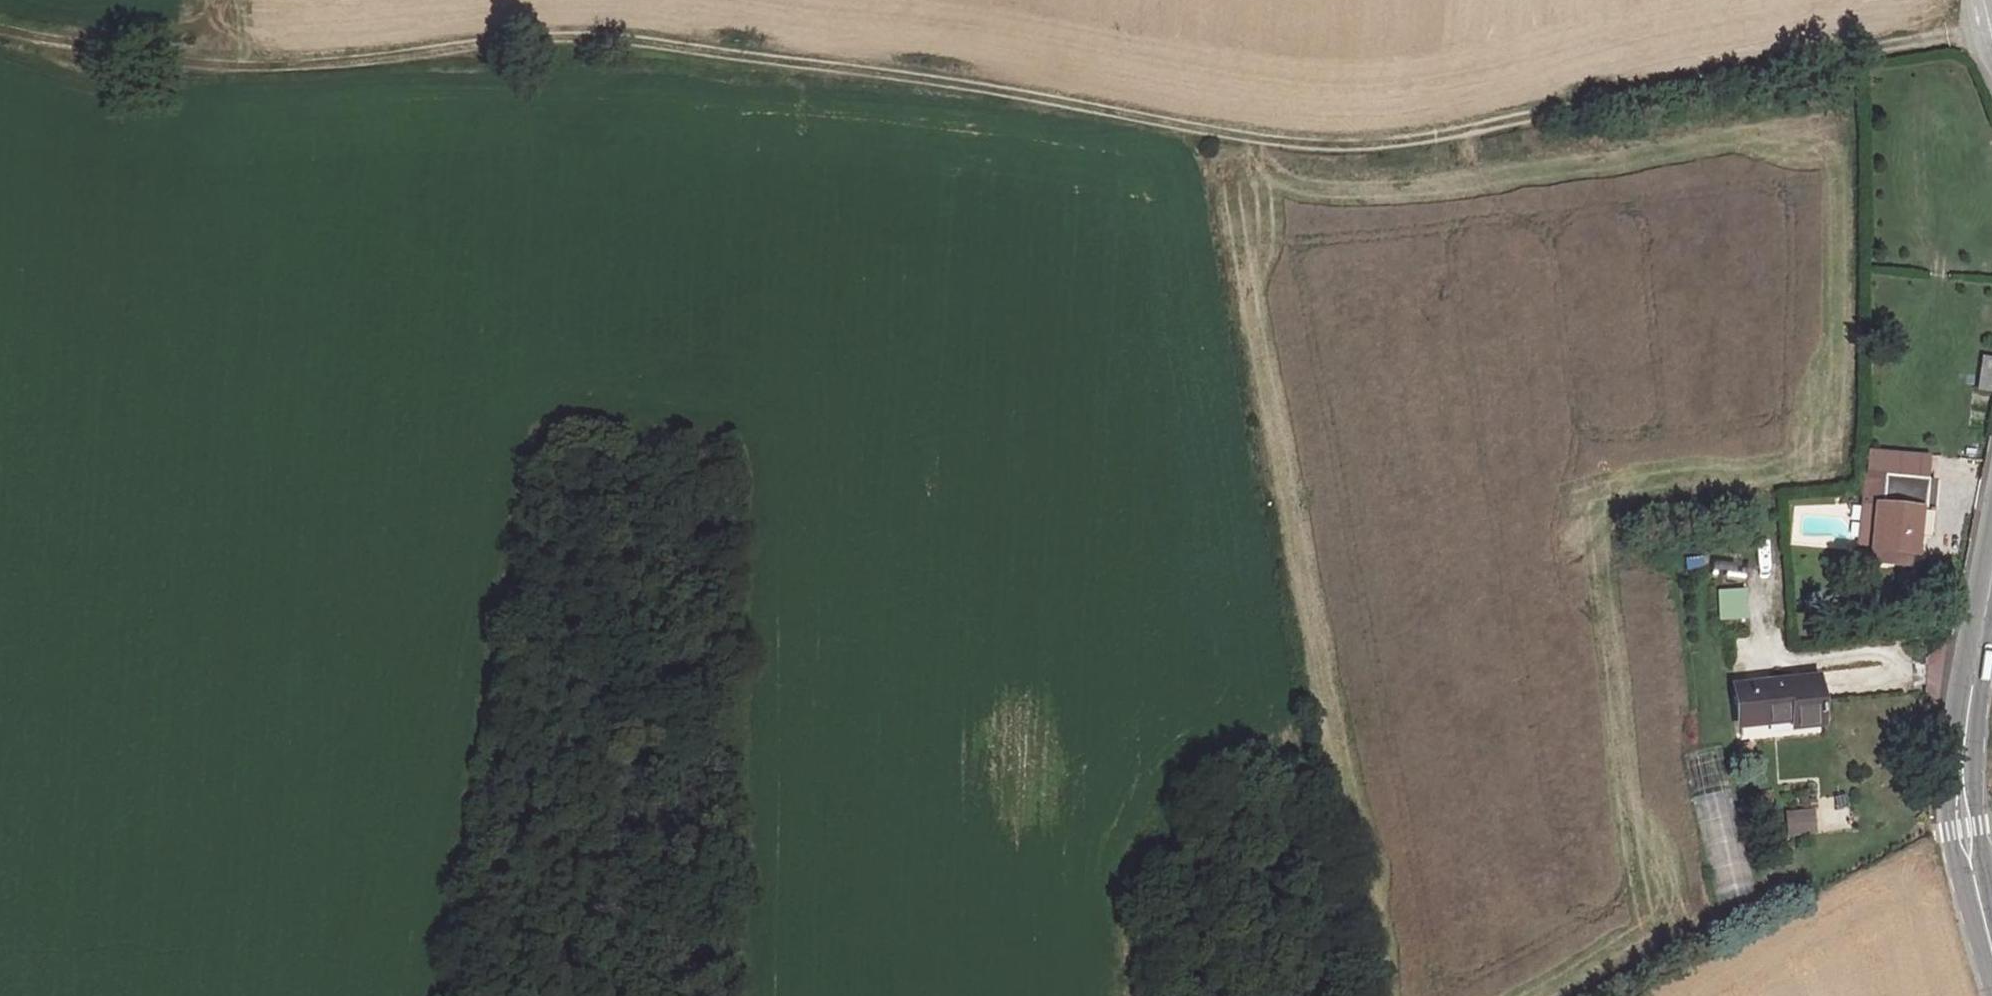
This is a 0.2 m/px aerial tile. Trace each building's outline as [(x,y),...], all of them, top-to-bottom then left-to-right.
[(1979,404),(1982,378),(1965,377),(1962,402),(1979,404)] [(1919,472),(1873,468),(1870,490),(1917,495),(1919,472)] [(1905,550),(1908,522),(1914,523),(1917,495),(1870,490),(1870,495),(1867,518),(1863,518),(1859,556),(1858,573),(1876,575),(1877,563),(1899,565),(1903,566),(1905,550)] [(1870,495),(1850,493),(1845,555),(1859,556),(1863,518),(1867,518),(1870,495)] [(1908,522),(1905,550),(1921,552),(1923,524),(1914,523),(1908,522)] [(1877,563),(1876,575),(1898,576),(1899,565),(1877,563)] [(1737,725),(1783,719),(1785,728),(1817,724),(1812,680),(1734,689),(1737,725)] [(1812,833),(1811,808),(1781,809),(1781,834),(1812,833)]
